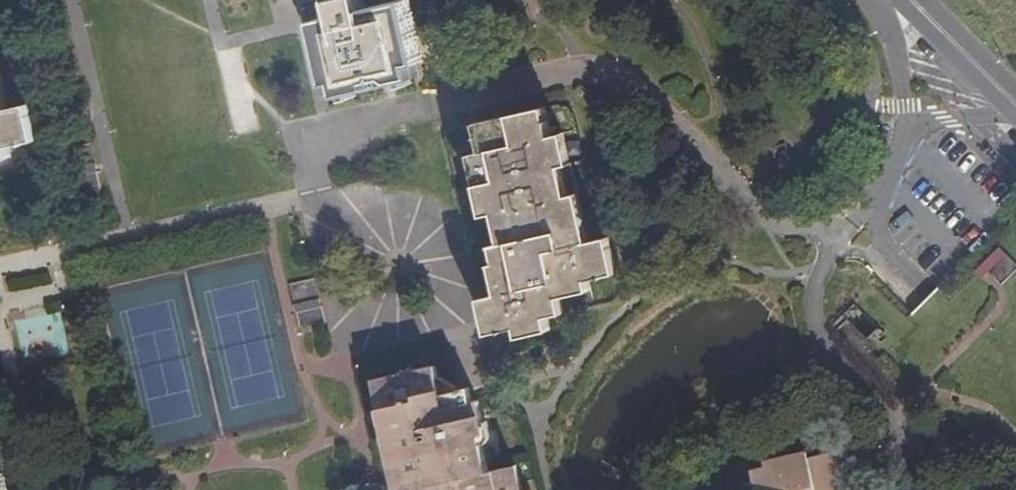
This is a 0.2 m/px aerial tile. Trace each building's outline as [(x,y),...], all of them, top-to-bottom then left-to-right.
[(346,9),(326,14),(339,75),(348,74),(350,88),(426,70),(423,59),(427,59),(430,58),(417,0),(344,0),(346,9)] [(9,153),(7,146),(36,140),(28,103),(16,106),(9,72),(1,74),(0,72),(0,155),(9,153)] [(546,105),(473,121),(481,151),(470,153),(484,212),(495,209),(503,239),(492,242),(498,262),(490,264),(498,291),(477,297),(486,334),(518,326),(520,333),(551,325),(549,317),(565,312),(562,295),(591,287),(589,279),(619,272),(611,237),(584,242),(574,195),(565,196),(560,174),(568,171),(559,132),(551,134),(546,105)] [(88,147),(64,151),(74,193),(96,188),(88,147)] [(1003,277),(1015,267),(1008,259),(996,270),(1003,277)] [(322,324),(313,285),(291,289),(301,329),(322,324)] [(857,300),(845,311),(869,336),(882,325),(857,300)] [(519,465),(489,470),(482,435),(489,434),(480,401),(475,402),(473,393),(468,394),(466,390),(445,393),(438,367),(376,380),(383,411),(376,412),(380,429),(385,428),(392,456),(398,455),(406,489),(421,489),(435,487),(435,489),(524,489),(519,465)] [(841,454),(833,456),(831,450),(827,451),(813,455),(811,449),(767,460),(767,464),(754,467),(759,489),(850,489),(841,454)]
